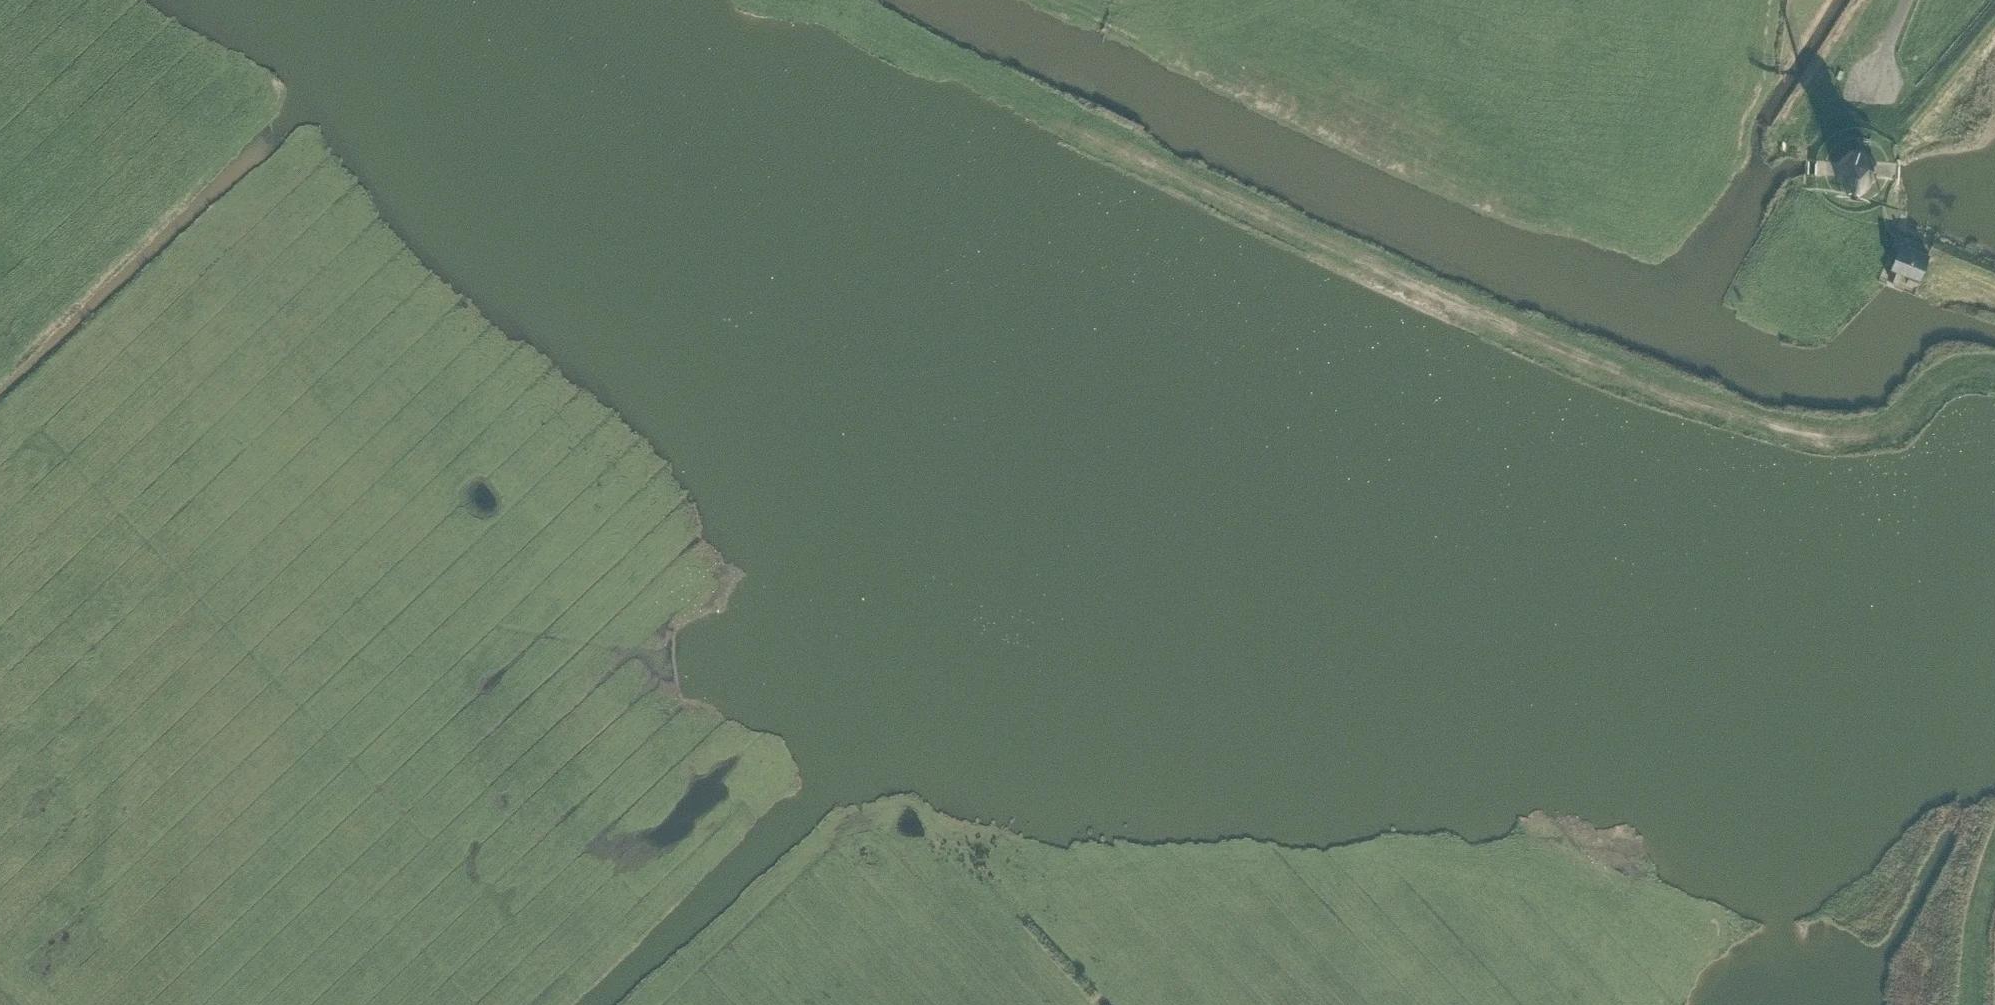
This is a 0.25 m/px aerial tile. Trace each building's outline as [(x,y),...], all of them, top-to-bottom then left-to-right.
[(1838,160),(1837,175),(1848,186),(1864,188),(1875,177),(1876,161),(1868,151),(1850,149),(1838,160)] [(1901,241),(1889,275),(1899,279),(1903,269),(1920,275),(1929,252),(1901,241)]
